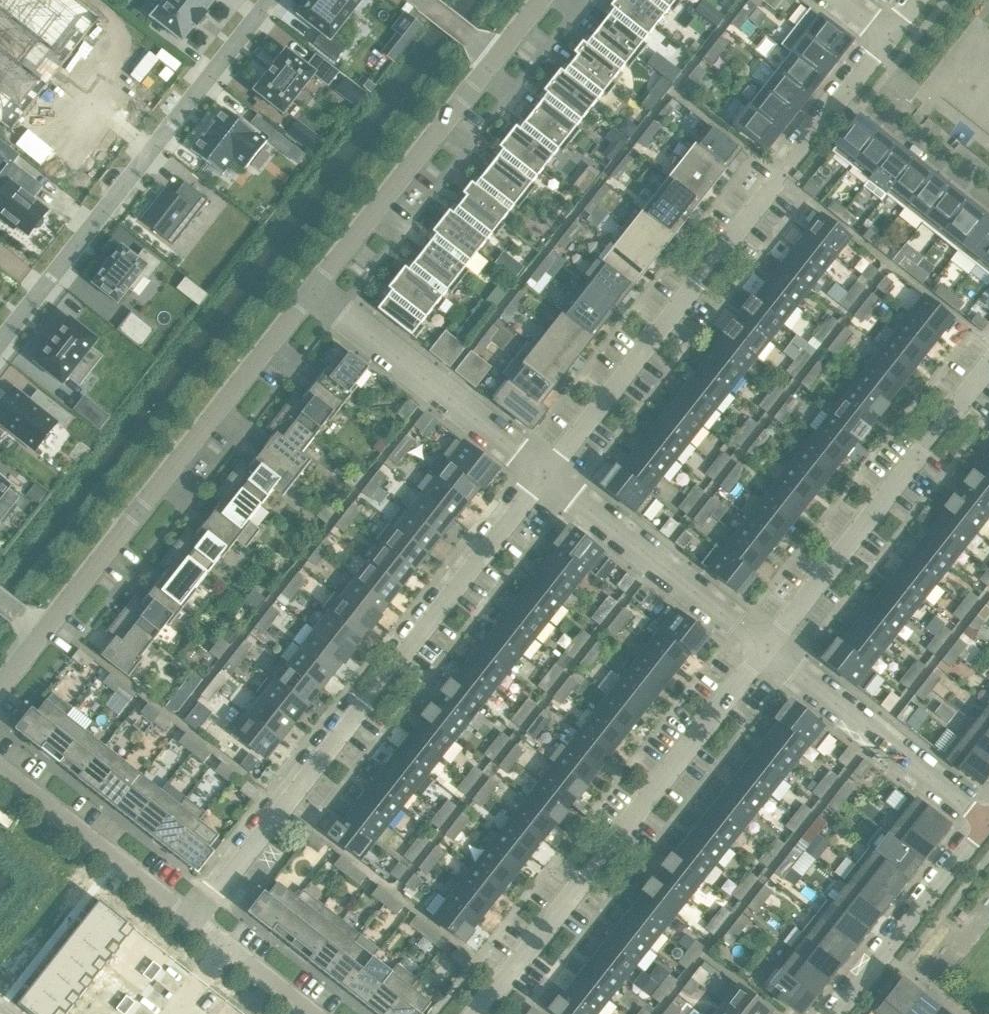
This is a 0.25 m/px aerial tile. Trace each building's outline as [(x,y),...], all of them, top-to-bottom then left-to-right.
[(99,18),(76,0),(0,0),(0,121),(11,130),(99,18)] [(151,18),(181,41),(194,25),(196,26),(206,13),(204,12),(214,0),(165,0),(151,18)] [(298,15),(322,33),(313,44),(335,62),(345,50),(332,40),(362,0),(310,0),(298,15)] [(657,26),(624,0),(615,0),(610,6),(614,9),(600,27),(638,57),(647,45),(644,42),(657,26)] [(682,0),(624,0),(657,26),(670,9),(673,12),(683,0),(682,0)] [(748,19),(757,8),(749,1),(740,12),(748,19)] [(405,6),(401,10),(408,15),(410,11),(413,8),(407,3),(405,6)] [(853,42),(810,9),(795,27),(838,61),(853,42)] [(740,30),(748,19),(740,12),(731,23),(740,30)] [(400,33),(384,53),(394,61),(410,41),(422,26),(407,14),(395,29),(400,33)] [(638,57),(600,27),(587,44),(583,41),(574,52),(616,85),(616,84),(613,81),(625,65),(629,68),(638,57)] [(838,61),(795,27),(781,45),(824,79),(838,61)] [(720,54),(728,44),(720,37),(712,48),(720,54)] [(824,79),(781,45),(790,53),(776,70),(810,97),(824,79)] [(711,65),(720,54),(712,48),(703,59),(711,65)] [(338,72),(316,55),(307,67),(286,50),(254,91),(283,114),(314,74),(328,85),(338,72)] [(616,85),(574,52),(574,53),(578,56),(564,73),(561,70),(552,80),(590,110),(603,94),(607,97),(616,85)] [(697,83),(706,72),(697,66),(689,77),(697,83)] [(810,97),(776,70),(762,88),(796,115),(810,97)] [(344,78),(337,87),(344,93),(352,83),(344,78)] [(363,80),(359,85),(370,93),(373,88),(363,80)] [(590,110),(552,80),(544,91),(547,94),(534,112),(571,141),(581,130),(577,127),(590,110)] [(796,115),(762,88),(748,106),(782,133),(796,115)] [(666,120),(673,110),(666,105),(659,115),(666,120)] [(782,133),(748,106),(733,124),(767,151),(782,133)] [(95,170),(125,132),(94,107),(64,145),(95,170)] [(191,148),(190,150),(191,150),(222,175),(223,175),(224,174),(223,173),(233,159),(244,168),(243,169),(245,170),(267,141),(265,140),(264,141),(255,133),(255,132),(223,107),(222,109),(223,109),(214,121),(213,121),(201,136),(202,137),(192,149),(191,148)] [(571,141),(534,112),(520,129),(516,126),(508,137),(546,167),(559,150),(562,153),(571,141)] [(850,166),(877,131),(869,125),(859,116),(858,117),(859,118),(832,152),(850,166)] [(263,119),(257,127),(270,138),(277,130),(263,119)] [(645,132),(652,137),(660,127),(653,122),(645,132)] [(740,150),(710,126),(696,144),(726,168),(733,160),(732,159),(740,150)] [(868,180),(896,146),(877,131),(850,166),(868,180)] [(645,147),(652,137),(645,132),(638,141),(645,147)] [(532,183),(546,167),(508,137),(499,147),(503,150),(489,168),(527,198),(536,186),(532,183)] [(0,177),(0,219),(3,216),(28,236),(33,229),(37,229),(40,228),(43,224),(44,221),(43,217),(44,215),(48,211),(27,194),(26,193),(36,181),(11,162),(17,154),(0,140),(0,165),(3,161),(8,165),(0,174),(0,175),(1,176),(0,177)] [(718,176),(726,168),(696,144),(683,161),(713,185),(720,177),(718,176)] [(886,195),(914,160),(896,146),(868,180),(863,187),(881,200),(886,194),(886,195)] [(625,171),(633,161),(626,156),(619,166),(625,171)] [(904,209),(931,174),(914,160),(886,195),(904,209)] [(713,185),(683,161),(670,178),(699,202),(706,194),(705,193),(713,185)] [(618,181),(625,171),(619,166),(611,175),(618,181)] [(527,198),(489,168),(476,185),(472,182),(463,193),(505,226),(505,225),(502,222),(514,206),(518,209),(527,198)] [(922,223),(949,188),(931,174),(904,209),(922,223)] [(699,202),(670,178),(656,195),(686,219),(693,211),(692,210),(699,202)] [(166,188),(141,220),(173,244),(208,200),(184,181),(174,194),(166,188)] [(820,190),(809,181),(802,190),(813,198),(820,190)] [(940,237),(967,202),(949,188),(922,223),(940,237)] [(599,205),(607,195),(600,190),(592,199),(599,205)] [(505,226),(463,193),(463,194),(467,197),(453,214),(450,211),(441,221),(479,251),(492,235),(496,238),(505,226)] [(686,219),(656,195),(643,212),(673,236),(680,228),(678,227),(686,219)] [(591,215),(599,205),(592,199),(584,209),(591,215)] [(845,210),(834,202),(828,210),(838,218),(845,210)] [(958,251),(985,216),(967,202),(940,237),(958,251)] [(849,227),(856,219),(845,210),(838,218),(849,227)] [(673,236),(643,212),(629,229),(659,253),(666,245),(665,244),(673,236)] [(836,256),(850,238),(817,212),(809,223),(812,226),(807,233),(836,256)] [(988,248),(988,219),(985,216),(958,251),(976,265),(988,248)] [(466,268),(479,251),(441,221),(433,232),(436,235),(423,253),(460,282),(470,271),(466,268)] [(572,239),(580,229),(573,224),(565,233),(572,239)] [(659,253),(629,229),(616,246),(646,269),(653,262),(652,261),(659,253)] [(881,238),(870,230),(863,238),(874,247),(881,238)] [(564,249),(572,239),(565,233),(558,243),(564,249)] [(823,273),(836,256),(807,233),(793,251),(823,273)] [(892,247),(881,238),(874,247),(885,255),(892,247)] [(147,279),(160,263),(143,250),(137,258),(122,246),(111,259),(110,259),(102,269),(103,270),(92,283),(117,303),(129,289),(132,292),(144,277),(147,279)] [(646,269),(616,246),(603,263),(633,286),(639,279),(638,278),(646,269)] [(976,265),(988,276),(988,248),(976,265)] [(809,290),(823,273),(793,251),(780,268),(809,290)] [(451,294),(460,282),(423,253),(409,270),(405,267),(397,278),(434,307),(448,291),(451,294)] [(553,263),(546,257),(539,267),(546,273),(553,263)] [(917,266),(906,258),(899,266),(910,275),(917,266)] [(633,286),(603,263),(589,280),(619,303),(626,296),(625,295),(633,286)] [(869,283),(878,271),(870,265),(861,276),(869,283)] [(921,283),(927,275),(917,266),(910,275),(921,283)] [(538,283),(545,273),(546,273),(539,267),(531,277),(538,283)] [(809,290),(780,268),(767,285),(796,307),(809,290)] [(885,295),(893,283),(885,277),(876,288),(885,295)] [(434,307),(397,278),(388,288),(392,291),(378,310),(415,339),(425,327),(421,324),(434,307)] [(619,303),(589,280),(576,297),(606,320),(613,313),(612,312),(619,303)] [(856,300),(865,289),(856,282),(848,293),(856,300)] [(796,307),(767,285),(754,301),(752,299),(751,300),(782,324),(796,307)] [(946,303),(952,295),(941,286),(935,294),(946,303)] [(198,287),(189,298),(198,306),(207,295),(198,287)] [(519,307),(527,297),(520,291),(512,301),(519,307)] [(847,311),(856,300),(848,293),(839,304),(847,311)] [(871,311),(880,300),(871,294),(863,305),(871,311)] [(955,310),(961,302),(952,295),(946,303),(955,310)] [(606,320),(576,297),(563,314),(593,337),(599,330),(598,329),(606,320)] [(957,322),(944,313),(924,297),(910,314),(939,337),(944,330),(948,333),(957,322)] [(782,324),(751,300),(744,309),(746,311),(740,318),(769,341),(782,324)] [(511,317),(519,307),(512,301),(504,311),(511,317)] [(862,323),(871,311),(863,305),(854,316),(862,323)] [(140,348),(155,330),(131,312),(117,330),(140,348)] [(593,337),(563,314),(549,331),(579,354),(586,347),(585,346),(593,337)] [(939,337),(910,314),(896,331),(925,354),(939,337)] [(988,323),(978,315),(971,323),(982,332),(988,323)] [(829,334),(838,322),(830,316),(821,327),(829,334)] [(70,318),(35,362),(63,383),(69,376),(79,384),(101,356),(91,348),(97,340),(70,318)] [(756,358),(769,341),(740,318),(735,325),(732,324),(724,333),(756,358)] [(492,341),(500,331),(493,325),(485,335),(492,341)] [(820,345),(829,334),(821,327),(812,338),(820,345)] [(844,345),(853,334),(845,328),(836,339),(844,345)] [(579,354),(549,331),(536,348),(566,371),(573,364),(571,363),(579,354)] [(925,354),(896,331),(883,348),(912,371),(925,354)] [(756,358),(724,333),(724,334),(726,336),(713,352),(742,375),(756,358)] [(484,351),(492,341),(485,335),(477,345),(484,351)] [(450,366),(465,347),(455,339),(440,358),(450,366)] [(836,357),(844,345),(836,339),(827,350),(836,357)] [(356,385),(368,370),(369,369),(335,342),(321,361),(329,368),(317,384),(344,406),(358,387),(356,385)] [(566,371),(536,348),(523,365),(553,388),(559,381),(558,380),(566,371)] [(899,388),(912,371),(883,348),(869,365),(899,388)] [(803,367),(811,356),(803,350),(794,361),(803,367)] [(466,379),(482,360),(472,352),(457,372),(466,379)] [(742,375),(713,352),(700,369),(729,392),(742,375)] [(794,379),(803,367),(794,361),(785,372),(794,379)] [(818,379),(826,368),(818,362),(809,373),(818,379)] [(553,388),(523,365),(509,382),(547,411),(540,405),(546,398),(545,397),(553,388)] [(899,388),(869,365),(856,382),(887,407),(888,406),(886,405),(899,388)] [(729,392),(700,369),(686,386),(716,409),(729,392)] [(809,390),(818,379),(809,373),(800,384),(809,390)] [(547,411),(509,382),(494,401),(532,431),(547,411)] [(887,407),(856,382),(843,399),(872,422),(877,415),(879,417),(887,407)] [(330,424),(344,406),(317,384),(304,400),(296,393),(281,411),(315,438),(328,422),(330,424)] [(784,391),(776,384),(767,395),(776,402),(784,391)] [(716,409),(686,386),(673,403),(702,426),(716,409)] [(0,407),(0,425),(34,451),(56,422),(62,427),(70,417),(52,403),(45,412),(14,388),(0,407)] [(767,413),(776,402),(767,395),(758,406),(767,413)] [(791,414),(799,402),(791,396),(782,407),(791,414)] [(84,397),(74,409),(99,429),(109,417),(84,397)] [(872,422),(843,399),(829,416),(861,441),(869,431),(866,429),(872,422)] [(407,421),(418,407),(409,400),(398,414),(407,421)] [(702,426),(673,403),(660,420),(689,443),(702,426)] [(782,425),(791,414),(782,407),(773,418),(782,425)] [(302,454),(315,438),(281,411),(267,429),(276,436),(263,452),(298,479),(312,461),(302,454)] [(422,433),(433,419),(425,413),(414,426),(422,433)] [(861,441),(829,416),(815,434),(845,457),(858,440),(860,441),(861,441)] [(749,436),(757,425),(749,418),(740,429),(749,436)] [(689,443),(660,420),(646,437),(675,460),(689,443)] [(740,447),(749,436),(740,429),(731,440),(740,447)] [(764,448),(772,437),(764,430),(755,441),(764,448)] [(845,457),(815,434),(802,450),(832,473),(845,457)] [(406,454),(414,443),(406,436),(397,447),(406,454)] [(675,460),(646,437),(633,454),(662,477),(675,460)] [(499,471),(458,439),(444,457),(484,488),(499,471)] [(755,459),(764,448),(755,441),(746,452),(755,459)] [(397,465),(406,454),(397,447),(389,458),(397,465)] [(832,473),(802,450),(789,467),(818,490),(832,473)] [(283,497),(298,479),(263,452),(250,468),(242,461),(228,479),(261,506),(274,490),(283,497)] [(722,470),(731,459),(722,452),(713,463),(722,470)] [(662,477),(633,454),(620,471),(616,468),(656,500),(649,494),(662,477)] [(484,488),(444,457),(449,462),(436,478),(467,502),(480,486),(483,489),(484,488)] [(988,458),(975,475),(988,486),(988,459),(988,458)] [(713,481),(722,470),(713,463),(705,474),(713,481)] [(737,482),(746,470),(737,464),(729,475),(737,482)] [(818,490),(789,467),(776,484),(805,507),(818,490)] [(656,500),(616,468),(602,486),(642,518),(656,500)] [(353,490),(364,476),(355,469),(344,483),(353,490)] [(379,488),(387,477),(379,470),(370,481),(379,488)] [(975,475),(973,473),(965,484),(967,486),(962,492),(988,514),(988,486),(975,475)] [(11,484),(0,475),(0,520),(18,497),(7,489),(11,484)] [(728,493),(737,482),(729,475),(720,486),(728,493)] [(467,502),(436,478),(423,495),(454,519),(467,502)] [(249,522),(261,506),(228,479),(214,497),(222,504),(209,520),(237,541),(246,549),(260,531),(249,522)] [(370,499),(379,488),(370,481),(362,492),(370,499)] [(805,507),(776,484),(762,501),(791,524),(805,507)] [(695,504),(704,493),(696,486),(687,497),(695,504)] [(962,492),(955,501),(952,499),(945,508),(947,510),(976,533),(988,517),(988,514),(962,492)] [(454,519),(423,495),(410,512),(403,506),(440,536),(454,519)] [(687,515),(695,504),(687,497),(678,508),(687,515)] [(710,516),(719,504),(711,498),(702,509),(710,516)] [(791,524),(762,501),(749,518),(778,541),(791,524)] [(326,524),(337,510),(328,503),(317,517),(326,524)] [(352,522),(361,511),(352,504),(344,515),(352,522)] [(440,536),(403,506),(389,523),(427,553),(440,536)] [(702,527),(710,516),(702,509),(693,520),(702,527)] [(976,533),(947,510),(935,527),(963,549),(976,533)] [(344,532),(352,522),(344,515),(335,526),(344,532)] [(668,538),(679,525),(670,518),(659,532),(668,538)] [(778,541),(749,518),(735,535),(765,558),(778,541)] [(222,559),(237,541),(209,520),(197,536),(188,529),(174,547),(208,574),(220,558),(222,559)] [(427,553),(389,523),(376,540),(414,570),(427,553)] [(610,559),(569,527),(555,545),(596,577),(610,559)] [(963,549),(935,527),(921,544),(950,566),(963,549)] [(683,550),(694,537),(685,530),(674,544),(683,550)] [(765,558),(735,535),(722,552),(752,575),(765,558)] [(325,556),(334,545),(325,538),(317,549),(325,556)] [(400,587),(414,570),(376,540),(375,541),(382,547),(369,563),(400,587)] [(950,566),(921,544),(908,561),(936,583),(950,566)] [(596,577),(555,545),(557,547),(544,564),(574,588),(588,571),(595,577),(596,577)] [(752,575),(722,552),(715,546),(700,564),(741,596),(755,577),(752,575)] [(195,590),(208,574),(174,547),(160,565),(168,572),(156,588),(183,609),(197,591),(195,590)] [(325,556),(317,549),(308,560),(317,567),(325,556)] [(936,583),(908,561),(894,578),(923,600),(936,583)] [(400,587),(369,563),(356,580),(386,605),(400,587)] [(574,588),(544,564),(531,581),(561,605),(574,588)] [(988,586),(988,569),(980,580),(988,587),(988,586)] [(298,590),(307,579),(298,572),(290,583),(298,590)] [(625,593),(636,579),(627,573),(616,586),(625,593)] [(386,605),(356,580),(355,581),(349,576),(336,592),(376,624),(381,617),(378,615),(386,605)] [(923,600),(894,578),(881,595),(910,617),(923,600)] [(561,605),(531,581),(517,598),(548,622),(561,605)] [(290,601),(298,590),(290,583),(281,594),(290,601)] [(640,605),(651,591),(642,585),(631,598),(640,605)] [(169,627),(183,609),(156,588),(143,604),(135,597),(120,615),(154,641),(166,625),(169,627)] [(376,624),(336,592),(342,597),(329,614),(360,638),(368,628),(371,630),(376,624)] [(970,610),(979,599),(970,592),(961,603),(970,610)] [(910,617),(881,595),(867,612),(896,634),(910,617)] [(608,614),(617,603),(608,596),(600,607),(608,614)] [(548,622),(517,598),(504,615),(534,639),(548,622)] [(961,621),(970,610),(961,603),(953,614),(961,621)] [(709,637),(668,605),(654,623),(695,655),(709,637)] [(988,618),(988,608),(985,605),(977,616),(985,623),(988,618)] [(272,624),(280,613),(272,606),(263,617),(272,624)] [(599,625),(608,614),(600,607),(591,618),(599,625)] [(624,626),(632,615),(624,608),(615,619),(624,626)] [(896,634),(867,612),(854,628),(883,651),(896,634)] [(360,638),(329,614),(316,631),(349,658),(354,651),(351,649),(360,638)] [(141,657),(154,641),(120,615),(106,633),(115,640),(102,656),(128,678),(143,659),(141,657)] [(534,639),(504,615),(491,633),(521,656),(534,639)] [(977,633),(985,623),(977,616),(968,626),(977,633)] [(263,635),(272,624),(263,617),(255,628),(263,635)] [(615,637),(624,626),(615,619),(606,630),(615,637)] [(695,655),(654,623),(654,624),(661,630),(648,646),(677,669),(690,653),(694,655),(695,655)] [(943,644),(952,633),(944,626),(935,637),(943,644)] [(883,651),(854,628),(841,645),(870,668),(883,651)] [(582,648),(590,637),(582,630),(573,641),(582,648)] [(349,658),(316,631),(302,648),(333,672),(341,662),(344,664),(349,658)] [(521,656),(491,633),(478,650),(507,673),(521,656)] [(934,655),(943,644),(935,637),(926,648),(934,655)] [(219,660),(230,646),(221,639),(210,653),(219,660)] [(958,657),(967,645),(959,639),(950,650),(958,657)] [(245,658),(253,647),(245,640),(236,651),(245,658)] [(573,659),(582,648),(573,641),(564,652),(573,659)] [(597,660),(605,649),(597,642),(588,653),(597,660)] [(877,674),(870,668),(841,645),(837,642),(823,660),(863,692),(877,674)] [(677,669),(648,646),(635,663),(664,686),(677,669)] [(333,672),(302,648),(289,665),(320,689),(333,672)] [(93,660),(79,649),(72,658),(86,669),(93,660)] [(507,673),(478,650),(465,667),(494,690),(507,673)] [(950,667),(958,657),(950,650),(942,660),(950,667)] [(236,668),(245,658),(236,651),(228,662),(236,668)] [(588,671),(597,660),(588,653),(579,664),(588,671)] [(916,678),(925,667),(917,660),(908,671),(916,678)] [(664,686),(635,663),(621,680),(650,703),(664,686)] [(555,682),(563,671),(555,664),(546,675),(555,682)] [(320,689),(289,665),(275,682),(306,706),(320,689)] [(494,690),(465,667),(452,683),(450,682),(449,682),(481,707),(494,690)] [(908,689),(916,678),(908,671),(899,682),(908,689)] [(932,691),(940,679),(932,673),(923,684),(932,691)] [(116,693),(123,684),(110,674),(103,683),(116,693)] [(218,692),(227,681),(218,674),(210,685),(218,692)] [(546,693),(555,682),(546,675),(537,686),(546,693)] [(570,693),(579,683),(570,676),(562,687),(570,693)] [(306,706),(275,682),(275,683),(268,678),(256,694),(293,723),(306,706)] [(650,703),(621,680),(608,697),(637,720),(650,703)] [(481,707),(449,682),(442,692),(444,694),(438,701),(467,724),(481,707)] [(136,694),(123,684),(116,693),(129,703),(136,694)] [(923,701),(932,691),(923,684),(915,695),(923,701)] [(209,702),(218,692),(210,685),(201,696),(209,702)] [(561,705),(570,693),(562,687),(553,698),(561,705)] [(178,712),(190,696),(181,689),(166,708),(172,712),(178,712)] [(889,713),(900,699),(891,692),(880,706),(889,713)] [(53,693),(37,713),(32,709),(16,730),(41,749),(67,716),(73,709),(53,693)] [(293,723),(256,694),(255,695),(261,700),(249,715),(243,710),(242,711),(280,740),(293,723)] [(637,720),(608,697),(594,714),(624,737),(637,720)] [(528,716),(536,705),(528,698),(520,709),(528,716)] [(467,724),(438,701),(433,708),(431,706),(423,716),(454,741),(467,724)] [(830,733),(790,701),(776,719),(816,751),(830,733)] [(199,702),(184,720),(199,732),(213,713),(199,702)] [(161,714),(148,704),(141,713),(153,723),(161,714)] [(905,725),(915,712),(907,705),(896,718),(905,725)] [(519,727),(528,716),(520,709),(510,720),(519,727)] [(977,724),(970,719),(970,720),(988,735),(988,709),(977,724)] [(543,728),(552,717),(543,710),(535,721),(543,728)] [(280,740),(242,711),(228,729),(266,758),(280,740)] [(166,733),(173,724),(161,714),(153,723),(166,733)] [(610,754),(624,737),(594,714),(581,731),(610,754)] [(60,764),(86,731),(67,716),(41,749),(60,764)] [(454,741),(423,716),(422,717),(424,719),(411,735),(441,758),(454,741)] [(816,751),(776,719),(776,720),(779,723),(766,739),(795,762),(808,745),(816,751)] [(970,720),(956,737),(988,763),(988,735),(970,720)] [(534,739),(543,728),(535,721),(526,732),(534,739)] [(78,779),(104,746),(86,731),(60,764),(78,779)] [(610,754),(581,731),(568,748),(597,771),(610,754)] [(501,750),(510,739),(501,732),(493,743),(501,750)] [(191,753),(198,743),(186,733),(179,743),(191,753)] [(441,758),(411,735),(398,752),(427,775),(441,758)] [(956,737),(942,755),(980,784),(988,773),(988,763),(956,737)] [(795,762),(766,739),(753,756),(782,779),(795,762)] [(211,754),(198,743),(191,753),(204,763),(211,754)] [(492,761),(501,750),(493,743),(484,755),(492,761)] [(516,762),(525,751),(516,744),(508,755),(516,762)] [(97,794),(123,761),(104,746),(78,779),(97,794)] [(846,767),(856,754),(848,747),(837,760),(846,767)] [(597,771),(568,748),(554,765),(583,788),(584,787),(597,771)] [(427,775),(398,752),(385,769),(414,792),(427,775)] [(507,773),(516,762),(508,755),(499,767),(507,773)] [(782,779),(753,756),(739,773),(768,796),(782,779)] [(862,779),(872,766),(864,759),(853,773),(862,779)] [(116,809),(142,776),(123,761),(97,794),(116,809)] [(229,782),(236,773),(222,762),(215,771),(229,782)] [(583,788),(554,765),(540,782),(570,805),(575,798),(578,800),(586,789),(584,787),(583,788)] [(474,784),(483,773),(474,766),(466,777),(474,784)] [(414,792),(385,769),(371,786),(400,809),(414,792)] [(829,788),(838,777),(829,770),(821,781),(829,788)] [(768,796),(739,773),(726,790),(755,813),(768,796)] [(135,824),(161,791),(142,776),(116,809),(135,824)] [(465,795),(474,784),(466,777),(457,789),(465,795)] [(489,796),(498,785),(489,778),(481,789),(489,796)] [(820,799),(829,788),(821,781),(812,793),(820,799)] [(254,802),(261,793),(247,782),(240,791),(254,802)] [(570,805),(540,782),(528,799),(557,822),(556,823),(558,824),(567,814),(565,812),(570,805)] [(845,801),(853,790),(845,783),(836,794),(845,801)] [(400,809),(371,786),(358,803),(387,826),(400,809)] [(480,807),(489,796),(481,789),(472,800),(480,807)] [(755,813),(726,790),(713,807),(742,830),(755,813)] [(154,839),(186,798),(185,797),(179,805),(161,791),(135,824),(154,839)] [(836,812),(845,801),(836,794),(828,805),(836,812)] [(910,796),(896,813),(934,843),(940,835),(938,834),(944,826),(945,825),(946,827),(948,825),(944,823),(910,796)] [(173,853),(205,812),(186,798),(154,839),(173,853)] [(557,822),(528,799),(514,816),(543,839),(556,823),(557,822)] [(448,818),(456,807),(448,800),(439,811),(448,818)] [(387,826),(358,803),(345,820),(374,843),(387,826)] [(803,822),(811,811),(803,804),(794,815),(803,822)] [(742,830),(713,807),(699,824),(728,847),(742,830)] [(439,829),(448,818),(439,811),(430,823),(439,829)] [(209,848),(219,836),(199,821),(205,813),(205,812),(173,853),(198,873),(202,868),(214,852),(209,848)] [(463,830),(471,819),(463,812),(454,823),(463,830)] [(902,820),(889,836),(920,860),(926,852),(925,851),(931,843),(931,842),(933,844),(934,843),(896,813),(895,814),(902,820)] [(794,833),(803,822),(794,815),(785,827),(794,833)] [(543,839),(514,816),(501,833),(530,856),(543,839)] [(818,835),(827,824),(818,817),(810,828),(818,835)] [(374,843),(345,820),(339,826),(337,825),(329,836),(360,860),(374,843)] [(454,841),(463,830),(454,823),(445,834),(454,841)] [(728,847),(699,824),(686,841),(715,864),(728,847)] [(809,845),(818,835),(810,828),(801,839),(809,845)] [(325,844),(311,833),(304,842),(318,853),(325,844)] [(530,856),(501,833),(487,850),(517,873),(530,856)] [(421,852),(429,841),(421,834),(412,845),(421,852)] [(870,847),(869,847),(907,877),(913,869),(911,868),(918,859),(920,861),(920,860),(889,836),(876,852),(870,847)] [(776,856),(784,845),(776,838),(767,849),(776,856)] [(686,841),(673,857),(673,858),(702,881),(715,864),(686,841)] [(412,863),(421,852),(412,845),(403,856),(412,863)] [(436,864),(444,853),(436,846),(427,857),(436,864)] [(869,847),(856,864),(894,894),(900,887),(898,885),(904,877),(906,878),(907,877),(869,847)] [(767,867),(776,856),(767,849),(758,861),(767,867)] [(517,873),(487,850),(474,867),(503,890),(517,873)] [(791,869),(800,858),(791,851),(783,862),(791,869)] [(354,866),(341,856),(334,866),(347,876),(354,866)] [(702,881),(673,858),(673,857),(671,856),(663,866),(664,868),(659,875),(688,898),(702,881)] [(427,875),(436,864),(427,857),(418,868),(427,875)] [(398,880),(407,869),(399,862),(390,874),(398,880)] [(782,879),(791,869),(783,862),(774,873),(782,879)] [(856,864),(843,881),(880,911),(886,904),(884,902),(891,894),(893,895),(894,894),(856,864)] [(366,876),(354,866),(347,876),(359,886),(366,876)] [(503,890),(474,867),(460,884),(490,907),(503,890)] [(749,890),(757,879),(749,873),(740,883),(749,890)] [(413,892),(422,881),(414,874),(405,885),(413,892)] [(688,898),(659,875),(654,882),(652,880),(643,891),(645,893),(646,892),(675,915),(688,898)] [(829,898),(829,899),(867,928),(873,921),(871,919),(878,911),(879,912),(880,911),(843,881),(842,882),(849,887),(836,903),(829,898)] [(272,931),(304,891),(302,889),(296,897),(278,883),(268,895),(265,892),(248,913),(272,931)] [(740,901),(749,890),(740,883),(731,895),(740,901)] [(490,907),(460,884),(447,901),(476,924),(490,907)] [(764,903),(773,892),(764,885),(756,896),(764,903)] [(391,896),(379,886),(372,895),(384,905),(391,896)] [(291,946),(323,906),(304,891),(272,931),(291,946)] [(646,892),(645,893),(632,909),(661,932),(675,915),(646,892)] [(404,906),(391,896),(384,905),(397,915),(404,906)] [(755,914),(764,903),(756,896),(747,907),(755,914)] [(816,916),(853,945),(859,938),(857,937),(864,928),(866,930),(867,928),(829,899),(816,916)] [(99,901),(85,918),(121,946),(134,929),(99,901)] [(476,924),(447,901),(433,918),(464,943),(473,932),(471,930),(476,924)] [(310,961),(342,920),(323,906),(291,946),(310,961)] [(722,924),(731,913),(722,907),(714,917),(722,924)] [(661,932),(632,909),(619,926),(648,949),(661,932)] [(422,935),(429,926),(416,916),(409,925),(422,935)] [(816,916),(802,933),(840,962),(846,955),(844,954),(850,945),(852,947),(853,945),(816,916)] [(713,936),(722,924),(714,917),(704,929),(713,936)] [(85,918),(72,935),(107,963),(121,946),(85,918)] [(737,937),(746,926),(737,919),(729,930),(737,937)] [(328,976),(354,943),(361,935),(342,920),(310,961),(328,976)] [(435,945),(442,936),(429,926),(422,935),(435,945)] [(648,949),(619,926),(606,943),(635,966),(648,949)] [(729,948),(737,937),(729,930),(720,941),(729,948)] [(802,933),(789,950),(826,979),(832,972),(830,971),(837,962),(839,964),(840,963),(840,962),(802,933)] [(72,935),(59,952),(94,980),(107,963),(72,935)] [(373,958),(380,950),(361,935),(354,943),(328,976),(327,977),(328,978),(329,976),(346,990),(345,991),(346,992),(347,991),(373,958)] [(695,958),(704,947),(695,940),(687,952),(695,958)] [(635,966),(606,943),(592,960),(621,983),(635,966)] [(472,959),(458,948),(450,957),(464,968),(472,959)] [(780,961),(776,967),(813,996),(819,989),(817,988),(824,979),(825,981),(826,980),(826,979),(789,950),(780,961)] [(59,952),(45,969),(80,997),(94,980),(59,952)] [(686,970),(695,958),(687,952),(678,963),(686,970)] [(366,1006),(398,965),(391,972),(373,958),(347,991),(366,1006)] [(621,983),(592,960),(579,977),(608,1000),(621,983)] [(153,961),(148,968),(157,975),(162,968),(153,961)] [(417,980),(398,965),(366,1006),(377,1013),(390,1013),(417,980)] [(699,985),(708,974),(699,967),(691,978),(699,985)] [(762,985),(768,990),(799,1013),(813,997),(813,996),(776,967),(775,967),(762,985)] [(148,968),(143,975),(151,982),(157,975),(148,968)] [(32,986),(67,1013),(80,997),(45,969),(32,986)] [(668,992),(677,981),(669,975),(660,985),(668,992)] [(579,977),(566,994),(577,1003),(591,1013),(597,1013),(608,1000),(579,977)] [(691,996),(699,985),(691,978),(682,989),(691,996)] [(431,1003),(412,988),(418,980),(417,980),(390,1013),(423,1013),(431,1003)] [(732,981),(718,999),(737,1013),(767,1013),(769,1011),(732,981)] [(920,996),(903,982),(894,993),(889,989),(873,1009),(880,1013),(906,1013),(920,996)] [(659,1004),(668,992),(660,985),(651,997),(659,1004)] [(17,1004),(30,1013),(67,1013),(32,986),(17,1004)] [(577,1003),(566,994),(560,1001),(558,999),(550,1010),(555,1013),(591,1013),(577,1003)] [(127,995),(121,1002),(130,1009),(135,1002),(127,995)] [(937,1009),(930,1003),(928,1005),(920,999),(922,997),(920,996),(906,1013),(934,1013),(937,1009)] [(718,999),(717,1000),(724,1005),(717,1013),(737,1013),(718,999)] [(681,1008),(673,1001),(664,1012),(667,1013),(676,1013),(681,1008)] [(116,1009),(122,1013),(126,1013),(130,1009),(121,1002),(116,1009)]
